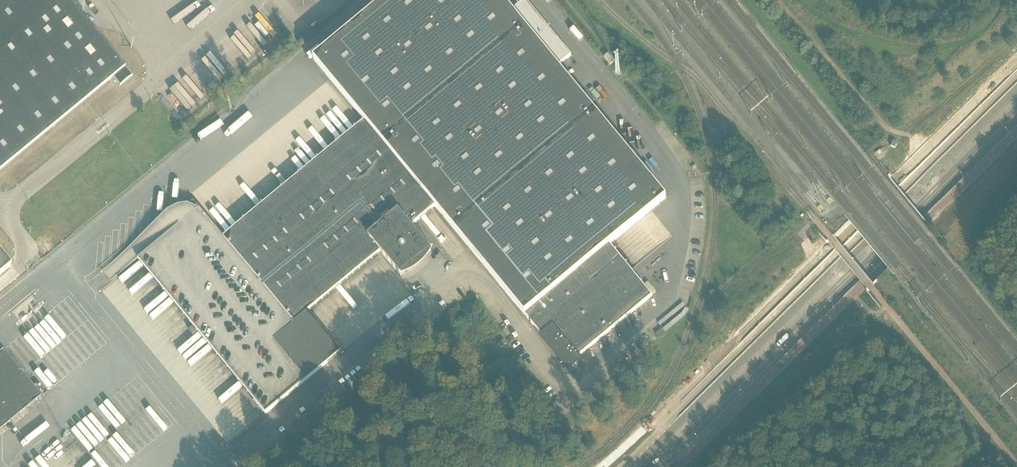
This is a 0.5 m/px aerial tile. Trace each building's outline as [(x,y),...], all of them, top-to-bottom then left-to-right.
[(113,78),(120,86),(132,76),(69,0),(0,0),(0,171),(113,78)] [(138,259),(228,368),(266,414),(341,352),(308,312),(380,252),(400,276),(431,250),(411,226),(435,207),(541,335),(539,336),(560,361),(559,361),(568,372),(583,360),(579,356),(652,296),(636,277),(609,245),(666,198),(653,182),(557,67),(571,56),(525,1),(512,12),(502,0),(385,0),(313,59),(364,121),(224,237),(199,208),(159,242),(153,244),(140,253),(136,256),(137,258),(138,259)] [(610,65),(615,61),(608,53),(604,57),(610,65)] [(193,71),(170,90),(189,113),(212,93),(193,71)] [(931,210),(923,213),(925,218),(933,215),(931,210)] [(10,266),(0,254),(0,275),(10,266)] [(41,397),(3,351),(0,353),(0,431),(41,397)] [(150,447),(149,441),(157,436),(144,436),(140,430),(126,430),(126,437),(121,441),(124,444),(117,444),(112,448),(108,448),(105,450),(105,454),(98,455),(96,456),(98,459),(102,457),(106,457),(107,460),(98,460),(102,466),(120,466),(150,447)]
